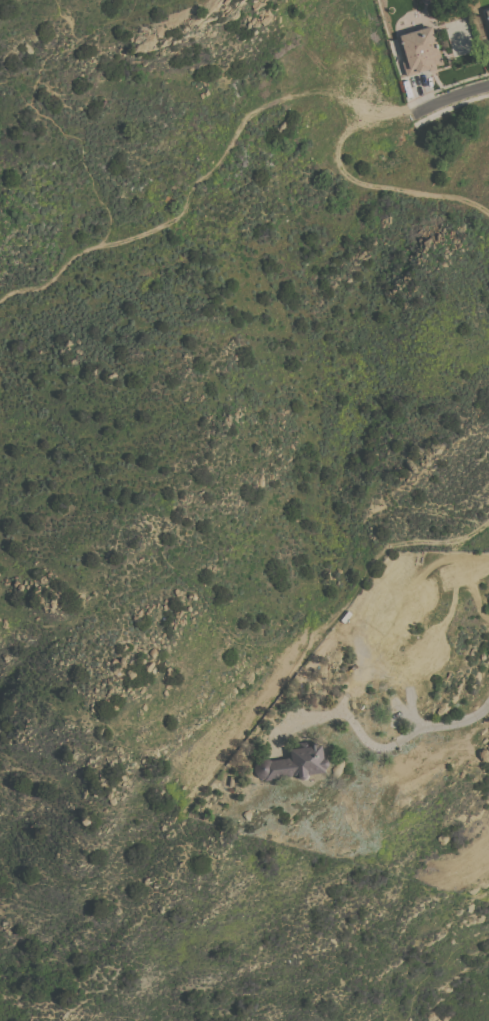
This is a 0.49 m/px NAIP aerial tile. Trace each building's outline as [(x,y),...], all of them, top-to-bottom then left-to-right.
[(444,64),(437,66),(438,69),(430,71),(429,69),(407,76),(402,61),(408,60),(401,35),(432,25),(444,64)] [(441,39),(446,37),(449,46),(443,48),(441,39)] [(291,757),(290,749),(296,748),(296,743),(309,741),(310,746),(312,746),(311,744),(316,743),(316,744),(320,743),(321,744),(322,744),(324,758),(325,758),(327,758),(328,759),(329,761),(329,763),(329,765),(328,766),(326,767),(326,768),(326,772),(308,773),(308,776),(307,777),(306,778),(304,779),(302,779),(300,777),(299,775),(274,778),(274,779),(265,780),(264,779),(262,779),(259,778),(257,776),(255,773),(254,770),(254,766),(256,763),(258,761),(260,761),(262,760),(262,759),(269,758),(271,760),(291,757)]
